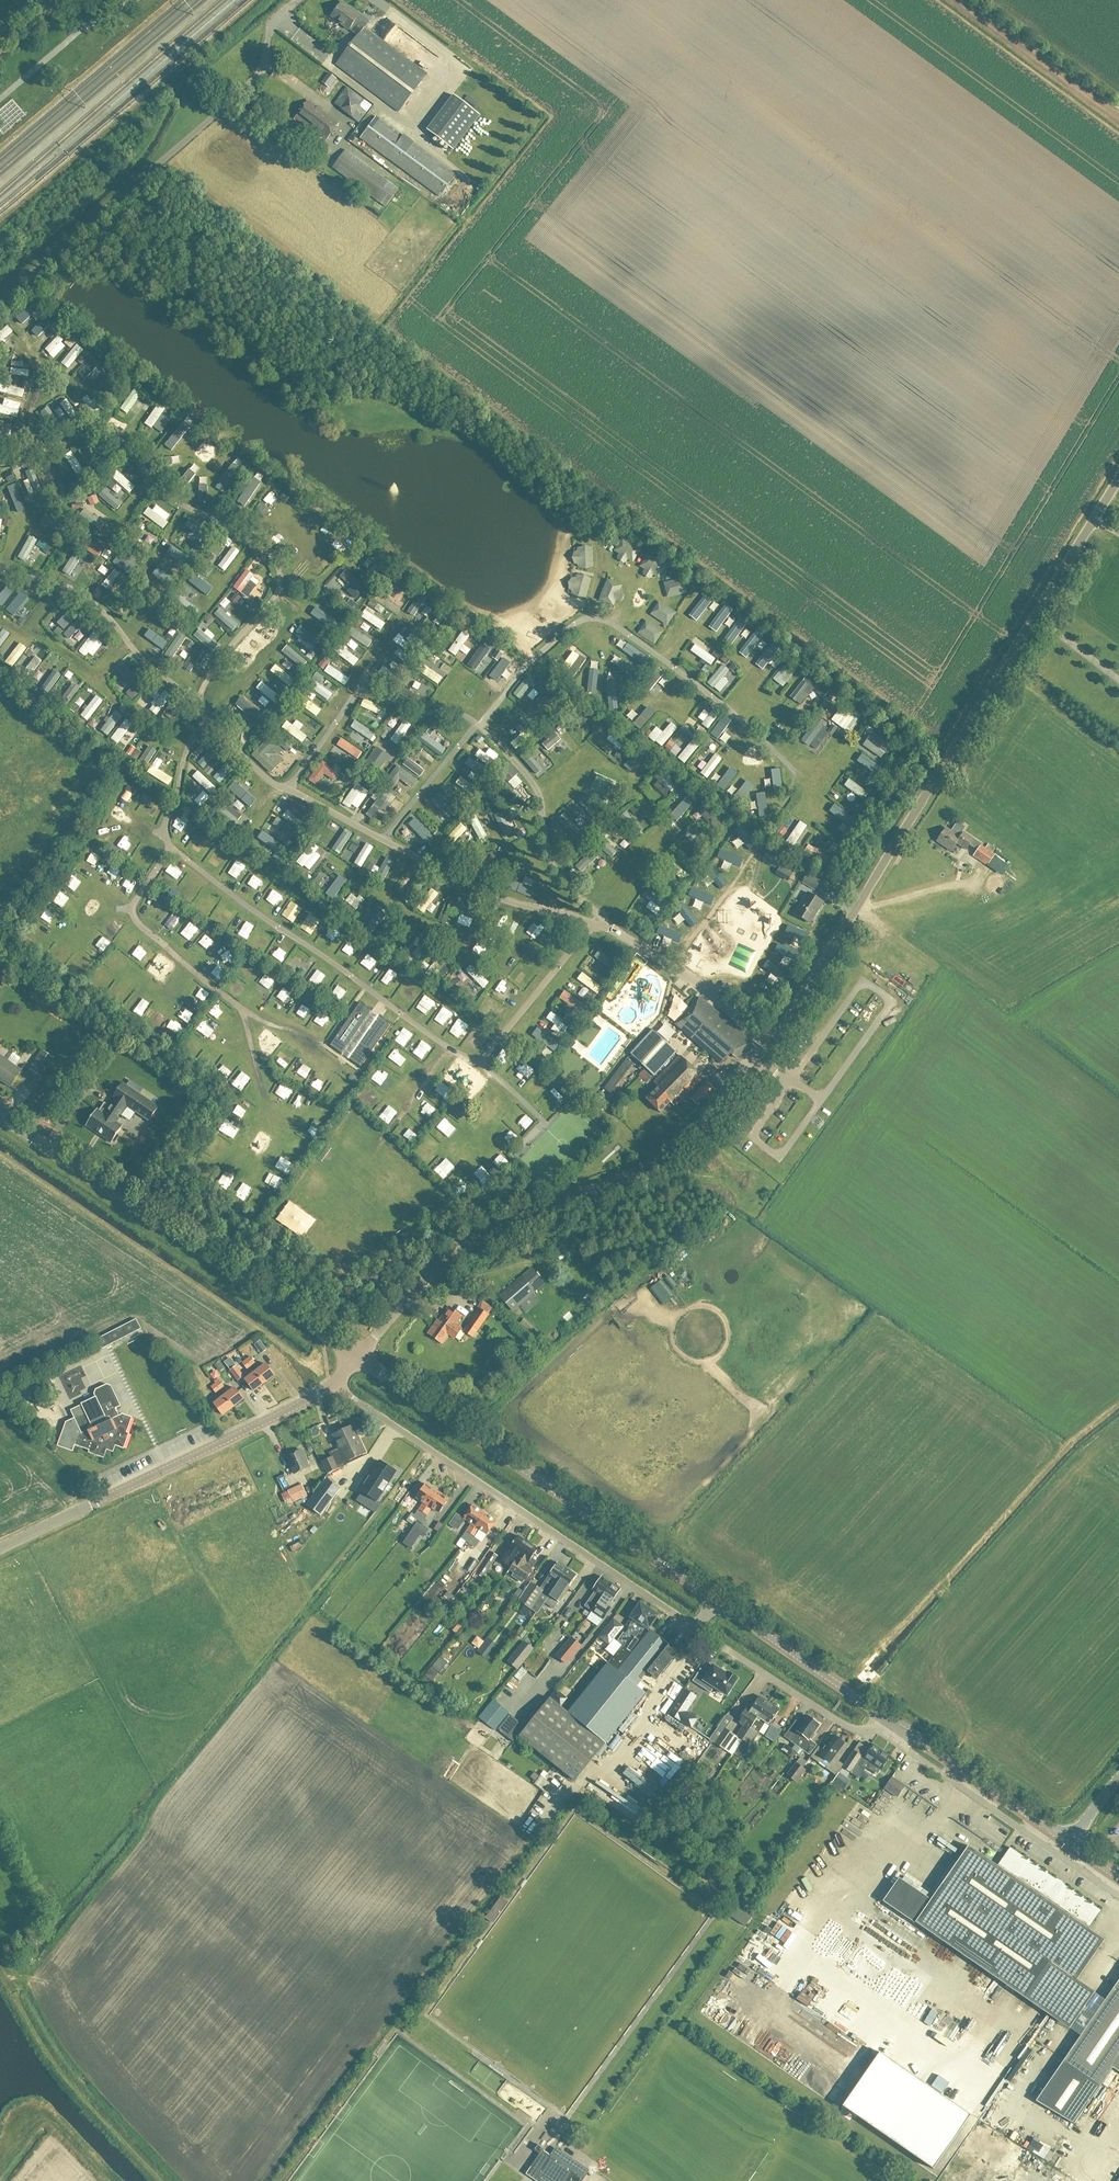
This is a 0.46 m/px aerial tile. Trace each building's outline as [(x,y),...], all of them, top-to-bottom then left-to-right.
[(399,112),(427,75),(365,28),(364,29),(355,21),(360,15),(353,9),(352,10),(342,2),(332,16),(349,30),(350,29),(359,35),(337,65),(399,112)] [(385,27),(421,53),(431,40),(395,13),(385,27)] [(371,105),(347,87),(334,103),(359,122),(371,105)] [(455,94),(430,129),(457,148),(482,113),(455,94)] [(338,123),(309,101),(296,118),(308,128),(310,125),(327,138),(338,123)] [(441,197),(456,176),(377,117),(361,138),(441,197)] [(386,207),(399,189),(346,150),(333,168),(386,207)] [(20,323),(35,311),(31,307),(16,319),(20,323)] [(40,341),(55,326),(49,320),(34,335),(40,341)] [(47,347),(55,340),(51,335),(43,342),(47,347)] [(59,335),(48,351),(55,356),(66,339),(59,335)] [(72,367),(87,350),(79,343),(64,361),(72,367)] [(88,380),(101,368),(93,361),(81,373),(88,380)] [(24,370),(24,363),(13,362),(13,376),(31,377),(31,370),(24,370)] [(11,386),(8,395),(24,399),(26,390),(11,386)] [(136,389),(122,409),(130,414),(144,395),(136,389)] [(89,396),(84,400),(99,416),(103,411),(89,396)] [(153,428),(165,407),(159,403),(146,424),(153,428)] [(168,408),(154,425),(162,432),(177,415),(168,408)] [(165,446),(174,452),(187,433),(178,427),(165,446)] [(172,457),(155,460),(157,468),(173,465),(172,457)] [(190,469),(179,482),(185,487),(196,474),(190,469)] [(118,472),(114,476),(131,492),(136,488),(118,472)] [(249,500),(260,478),(254,474),(243,497),(249,500)] [(14,503),(18,512),(26,509),(16,483),(7,487),(13,503),(14,503)] [(113,485),(105,495),(121,507),(128,497),(113,485)] [(200,485),(199,501),(207,502),(208,485),(200,485)] [(96,494),(89,499),(95,506),(101,501),(96,494)] [(285,528),(300,509),(293,503),(278,523),(285,528)] [(151,516),(166,527),(174,515),(159,505),(151,516)] [(46,514),(41,521),(49,526),(49,527),(64,536),(69,528),(46,514)] [(305,543),(318,521),(308,516),(295,537),(305,543)] [(201,546),(210,531),(190,519),(186,526),(200,534),(195,543),(201,546)] [(325,531),(316,549),(322,552),(332,534),(325,531)] [(49,558),(55,550),(36,536),(30,543),(49,558)] [(102,557),(109,546),(90,536),(83,547),(102,557)] [(66,570),(74,575),(85,555),(76,551),(66,570)] [(354,558),(366,565),(369,560),(357,553),(354,558)] [(260,570),(264,562),(259,559),(255,567),(260,570)] [(153,571),(174,585),(179,578),(157,564),(153,571)] [(247,567),(234,584),(242,590),(255,573),(247,567)] [(116,569),(104,584),(109,589),(122,574),(116,569)] [(208,593),(212,588),(196,576),(192,581),(208,593)] [(14,586),(6,581),(0,592),(0,598),(5,601),(14,586)] [(661,597),(666,600),(675,587),(670,583),(661,597)] [(231,600),(237,605),(243,597),(237,592),(231,600)] [(192,593),(184,601),(190,606),(197,597),(192,593)] [(417,615),(428,599),(420,594),(409,610),(417,615)] [(691,616),(702,604),(692,596),(682,608),(691,616)] [(374,614),(376,610),(368,605),(361,615),(383,630),(388,623),(374,614)] [(659,605),(652,611),(658,617),(664,611),(659,605)] [(235,631),(240,625),(221,607),(216,613),(235,631)] [(57,625),(63,631),(79,616),(73,610),(57,625)] [(723,611),(707,629),(715,636),(731,618),(723,611)] [(646,612),(641,625),(647,627),(652,614),(646,612)] [(649,625),(658,628),(661,619),(652,616),(649,625)] [(358,618),(353,623),(360,629),(364,623),(358,618)] [(198,631),(201,625),(194,621),(191,628),(198,631)] [(674,621),(668,630),(672,633),(679,624),(674,621)] [(75,635),(82,626),(76,622),(70,631),(75,635)] [(296,630),(314,647),(320,640),(302,623),(296,630)] [(365,624),(359,631),(353,625),(348,631),(369,650),(380,638),(365,624)] [(169,643),(151,629),(145,637),(163,650),(169,643)] [(459,656),(471,636),(463,631),(450,651),(459,656)] [(93,633),(88,643),(93,646),(98,635),(93,633)] [(0,640),(0,653),(11,642),(5,636),(0,640)] [(14,654),(21,659),(32,644),(25,639),(14,654)] [(184,667),(198,646),(188,639),(173,660),(184,667)] [(302,669),(308,664),(291,643),(285,648),(302,669)] [(714,666),(719,659),(697,643),(692,650),(714,666)] [(342,646),(337,652),(360,668),(364,661),(342,646)] [(570,670),(581,655),(575,651),(564,666),(570,670)] [(488,653),(481,665),(488,668),(495,656),(488,653)] [(760,673),(770,658),(764,654),(754,669),(760,673)] [(28,666),(35,672),(45,662),(38,655),(28,666)] [(440,671),(445,664),(433,655),(428,662),(440,671)] [(340,670),(344,664),(334,656),(325,669),(347,686),(352,679),(340,670)] [(741,656),(736,662),(740,665),(745,659),(741,656)] [(740,665),(744,668),(749,661),(745,659),(740,665)] [(487,681),(494,686),(508,666),(501,661),(487,681)] [(740,665),(736,662),(732,669),(736,671),(740,665)] [(721,692),(735,673),(723,664),(709,684),(721,692)] [(597,688),(608,676),(595,665),(585,677),(597,688)] [(740,665),(736,671),(739,674),(744,668),(740,665)] [(784,666),(775,679),(785,687),(794,674),(784,666)] [(131,669),(125,672),(128,679),(135,676),(131,669)] [(798,700),(809,682),(803,679),(792,696),(798,700)] [(258,680),(254,685),(267,695),(271,691),(258,680)] [(157,681),(141,703),(150,709),(166,687),(157,681)] [(316,681),(312,687),(335,703),(339,697),(316,681)] [(75,683),(66,694),(74,700),(82,688),(75,683)] [(254,686),(249,691),(264,705),(269,699),(254,686)] [(614,710),(625,697),(614,688),(604,701),(614,710)] [(150,709),(158,716),(174,697),(166,690),(150,709)] [(90,703),(96,696),(90,693),(85,700),(90,703)] [(320,716),(324,711),(303,696),(300,701),(320,716)] [(192,717),(173,701),(164,712),(175,722),(181,717),(187,723),(192,717)] [(833,719),(850,730),(859,717),(841,705),(833,719)] [(642,718),(649,724),(659,712),(651,706),(642,718)] [(711,730),(722,712),(715,708),(704,725),(711,730)] [(706,709),(701,718),(706,721),(711,713),(706,709)] [(302,713),(292,728),(305,737),(315,721),(302,713)] [(830,729),(824,725),(826,722),(819,717),(803,738),(816,748),(830,729)] [(396,736),(406,723),(399,718),(393,727),(387,722),(384,727),(396,736)] [(797,718),(791,727),(795,730),(802,721),(797,718)] [(119,744),(135,724),(128,719),(112,738),(119,744)] [(374,740),(379,732),(355,719),(351,727),(374,740)] [(726,724),(722,728),(731,737),(736,732),(726,724)] [(711,733),(730,745),(734,738),(715,726),(711,733)] [(873,733),(870,737),(877,743),(881,739),(873,733)] [(343,736),(337,743),(345,750),(351,743),(343,736)] [(277,744),(270,737),(252,755),(271,773),(277,766),(266,755),(277,744)] [(884,756),(887,750),(866,737),(862,743),(884,756)] [(383,765),(390,752),(376,745),(369,757),(383,765)] [(475,755),(484,760),(489,753),(480,748),(475,755)] [(521,754),(538,774),(545,769),(528,748),(521,754)] [(704,762),(716,771),(725,759),(713,750),(704,762)] [(173,775),(178,757),(172,756),(167,774),(173,775)] [(340,772),(323,760),(309,779),(317,785),(325,774),(334,781),(340,772)] [(413,761),(409,766),(422,776),(426,771),(413,761)] [(418,780),(399,765),(388,779),(395,785),(401,779),(412,788),(418,780)] [(506,767),(501,776),(510,781),(515,772),(506,767)] [(737,773),(730,768),(717,785),(724,790),(737,773)] [(780,770),(771,771),(774,792),(783,791),(780,770)] [(658,778),(675,792),(679,787),(663,772),(658,778)] [(616,782),(598,773),(591,789),(603,794),(600,802),(607,805),(616,782)] [(347,782),(353,784),(355,776),(349,774),(347,782)] [(371,794),(382,784),(376,778),(366,788),(371,794)] [(841,785),(859,799),(864,792),(846,778),(841,785)] [(255,803),(259,797),(238,781),(233,787),(255,803)] [(754,786),(747,781),(734,798),(741,804),(754,786)] [(351,808),(365,787),(357,782),(343,802),(351,808)] [(192,801),(203,791),(198,786),(187,795),(192,801)] [(441,792),(435,798),(442,805),(455,817),(461,810),(441,792)] [(765,794),(757,795),(760,817),(768,815),(765,794)] [(299,816),(306,808),(292,797),(286,806),(299,816)] [(241,810),(245,804),(239,799),(235,805),(241,810)] [(430,802),(425,807),(436,817),(440,811),(430,802)] [(831,802),(824,810),(840,824),(847,816),(831,802)] [(218,811),(226,818),(230,813),(222,806),(218,811)] [(276,813),(272,819),(292,835),(296,829),(276,813)] [(478,835),(484,833),(475,814),(470,817),(478,835)] [(97,815),(93,827),(103,830),(107,818),(97,815)] [(180,816),(173,824),(185,834),(192,825),(180,816)] [(416,818),(410,824),(416,831),(416,832),(428,845),(435,838),(416,818)] [(801,841),(809,824),(799,820),(792,837),(801,841)] [(989,865),(996,854),(993,852),(996,848),(988,843),(986,847),(981,844),(982,843),(964,832),(961,836),(960,835),(964,827),(957,822),(958,822),(957,821),(951,831),(946,828),(938,841),(952,851),(957,843),(966,850),(970,844),(978,850),(974,856),(989,865)] [(756,846),(742,826),(735,831),(750,850),(756,846)] [(338,852),(349,835),(341,830),(332,842),(326,838),(324,842),(338,852)] [(280,849),(284,841),(262,831),(258,839),(280,849)] [(594,839),(614,857),(619,852),(599,833),(594,839)] [(199,836),(190,848),(199,854),(208,842),(199,836)] [(126,854),(131,845),(123,840),(117,848),(126,854)] [(372,841),(359,859),(364,863),(377,845),(372,841)] [(306,866),(321,848),(314,843),(300,861),(306,866)] [(216,850),(213,860),(221,863),(225,853),(216,850)] [(743,859),(721,850),(718,857),(740,867),(743,859)] [(88,867),(96,867),(97,851),(88,851),(88,867)] [(587,869),(596,854),(591,851),(581,866),(587,869)] [(139,854),(137,864),(147,866),(149,856),(139,854)] [(377,878),(385,882),(395,859),(387,856),(377,878)] [(113,878),(119,869),(110,862),(103,871),(113,878)] [(727,884),(712,865),(706,870),(721,889),(727,884)] [(608,868),(602,876),(606,879),(613,872),(608,868)] [(816,891),(822,882),(808,873),(802,882),(816,891)] [(329,874),(324,878),(334,890),(339,885),(329,874)] [(78,893),(84,881),(72,875),(67,887),(78,893)] [(131,876),(120,889),(129,896),(140,883),(131,876)] [(404,895),(411,901),(428,882),(421,876),(404,895)] [(169,877),(166,881),(177,889),(180,884),(169,877)] [(518,883),(509,879),(506,888),(532,897),(535,889),(518,882),(518,883)] [(714,897),(692,888),(689,895),(711,905),(714,897)] [(186,896),(194,901),(199,894),(191,889),(186,896)] [(346,901),(359,909),(365,900),(352,892),(346,901)] [(810,923),(823,902),(808,892),(795,914),(810,923)] [(616,896),(612,893),(605,901),(609,904),(616,896)] [(53,903),(66,910),(71,902),(57,895),(53,903)] [(148,906),(158,911),(163,901),(153,896),(148,906)] [(202,908),(205,899),(199,897),(196,906),(202,908)] [(648,907),(660,915),(664,908),(652,900),(648,907)] [(698,923),(683,903),(677,908),(691,927),(698,923)] [(285,916),(292,920),(298,909),(291,904),(285,916)] [(217,921),(226,912),(218,905),(209,915),(217,921)] [(170,920),(182,925),(186,914),(174,909),(170,920)] [(54,927),(60,920),(47,911),(42,918),(54,927)] [(225,925),(231,929),(238,921),(232,917),(225,925)] [(189,918),(180,932),(189,939),(199,924),(189,918)] [(723,927),(706,921),(703,931),(720,937),(723,927)] [(810,934),(788,925),(786,933),(807,941),(810,934)] [(251,944),(260,933),(253,926),(243,938),(251,944)] [(682,935),(660,926),(657,933),(679,942),(682,935)] [(118,927),(114,936),(123,940),(127,932),(118,927)] [(34,929),(30,938),(44,944),(48,935),(34,929)] [(205,955),(216,941),(207,934),(196,949),(205,955)] [(417,940),(408,950),(419,959),(428,949),(417,940)] [(496,943),(489,951),(495,957),(502,948),(496,943)] [(799,952),(778,943),(775,951),(796,960),(799,952)] [(224,954),(233,962),(240,954),(231,946),(224,954)] [(274,954),(281,961),(287,955),(280,948),(274,954)] [(715,960),(699,949),(692,959),(709,970),(715,960)] [(368,952),(360,964),(368,969),(376,958),(368,952)] [(519,953),(514,961),(538,974),(542,966),(519,953)] [(644,967),(648,962),(637,954),(629,964),(640,972),(638,971),(642,966),(644,967)] [(117,970),(123,963),(114,955),(108,961),(117,970)] [(81,974),(91,962),(83,956),(74,968),(81,974)] [(786,974),(768,960),(764,967),(782,980),(786,974)] [(500,968),(509,972),(512,965),(503,961),(500,968)] [(219,964),(214,974),(224,979),(229,968),(219,964)] [(760,989),(768,971),(753,964),(745,982),(760,989)] [(520,978),(525,971),(518,966),(513,973),(520,978)] [(475,968),(469,971),(474,978),(479,974),(475,968)] [(314,975),(324,979),(326,973),(317,969),(314,975)] [(503,973),(499,978),(518,994),(522,990),(503,973)] [(601,994),(605,989),(583,974),(579,979),(601,994)] [(230,976),(224,986),(236,993),(242,984),(230,976)] [(476,991),(482,987),(475,978),(469,982),(476,991)] [(516,983),(524,988),(527,983),(519,978),(516,983)] [(498,983),(482,999),(489,1006),(506,990),(498,983)] [(335,990),(345,995),(348,989),(339,984),(335,990)] [(272,999),(283,1007),(293,993),(282,985),(272,999)] [(196,996),(206,1001),(210,992),(200,987),(196,996)] [(561,998),(568,1002),(572,993),(565,990),(561,998)] [(141,1011),(146,1005),(135,994),(129,1001),(141,1011)] [(761,1007),(764,1003),(758,998),(755,1002),(761,1007)] [(296,1007),(303,1013),(310,1005),(303,999),(296,1007)] [(743,1052),(750,1045),(749,1040),(712,1008),(710,1011),(697,1000),(690,1008),(696,1013),(682,1029),(721,1064),(731,1052),(738,1058),(743,1052)] [(187,1014),(194,1006),(188,1001),(181,1009),(187,1014)] [(223,1020),(230,1010),(215,1001),(209,1010),(223,1020)] [(342,1053),(357,1032),(365,1021),(372,1011),(360,1002),(353,1012),(345,1023),(330,1045),(342,1053)] [(195,1005),(188,1015),(194,1019),(200,1009),(195,1005)] [(445,1006),(440,1016),(450,1022),(456,1011),(445,1006)] [(164,1025),(169,1018),(156,1008),(151,1015),(164,1025)] [(314,1021),(324,1027),(330,1017),(321,1011),(314,1021)] [(377,1019),(349,1058),(361,1067),(391,1024),(379,1015),(377,1019)] [(203,1034),(210,1025),(201,1018),(194,1027),(203,1034)] [(564,1047),(572,1032),(553,1022),(551,1026),(553,1027),(547,1037),(564,1047)] [(479,1029),(475,1034),(486,1042),(489,1037),(479,1029)] [(630,1054),(655,1076),(677,1051),(652,1029),(630,1054)] [(42,1077),(54,1058),(42,1050),(30,1069),(42,1077)] [(207,1059),(217,1063),(221,1054),(211,1050),(207,1059)] [(514,1054),(503,1059),(507,1069),(518,1065),(514,1054)] [(678,1105),(704,1078),(681,1055),(655,1082),(659,1087),(653,1093),(652,1091),(646,1097),(648,1098),(647,1099),(661,1113),(671,1102),(675,1106),(677,1104),(678,1105)] [(10,1086),(13,1083),(19,1087),(23,1080),(27,1074),(21,1070),(0,1056),(0,1079),(10,1086)] [(277,1058),(274,1063),(284,1070),(287,1065),(277,1058)] [(232,1074),(237,1064),(225,1059),(220,1069),(232,1074)] [(303,1064),(295,1076),(303,1082),(311,1069),(303,1064)] [(531,1067),(520,1079),(527,1086),(538,1074),(531,1067)] [(378,1068),(374,1076),(383,1082),(388,1074),(378,1068)] [(397,1070),(386,1085),(394,1092),(406,1077),(397,1070)] [(631,1084),(636,1079),(630,1074),(626,1078),(631,1084)] [(276,1090),(287,1094),(290,1084),(280,1080),(276,1090)] [(553,1093),(554,1094),(557,1092),(548,1081),(539,1088),(547,1098),(553,1093)] [(715,1089),(708,1082),(691,1098),(699,1106),(715,1089)] [(160,1107),(151,1101),(140,1094),(123,1083),(114,1097),(115,1098),(110,1106),(105,1102),(100,1110),(98,1109),(99,1109),(98,1109),(87,1126),(112,1142),(112,1143),(114,1141),(116,1142),(120,1136),(118,1135),(124,1126),(123,1126),(118,1122),(128,1107),(150,1122),(160,1107)] [(771,1084),(766,1091),(771,1094),(771,1093),(775,1088),(776,1088),(771,1084)] [(349,1086),(344,1093),(348,1096),(354,1089),(349,1086)] [(371,1104),(377,1095),(365,1087),(359,1096),(371,1104)] [(435,1130),(445,1137),(451,1128),(441,1121),(435,1130)] [(224,1122),(220,1132),(232,1136),(236,1126),(224,1122)] [(411,1131),(404,1139),(413,1147),(420,1138),(411,1131)] [(207,1149),(220,1159),(228,1150),(215,1139),(207,1149)] [(418,1154),(425,1160),(437,1147),(430,1141),(418,1154)] [(490,1157),(496,1163),(500,1159),(506,1165),(511,1160),(500,1147),(490,1157)] [(756,1168),(760,1161),(739,1148),(735,1154),(756,1168)] [(747,1178),(753,1172),(733,1155),(728,1161),(747,1178)] [(278,1163),(282,1168),(289,1163),(284,1158),(278,1163)] [(449,1163),(437,1174),(445,1182),(457,1171),(449,1163)] [(241,1195),(250,1185),(243,1180),(235,1189),(241,1195)] [(537,1291),(523,1275),(499,1295),(513,1311),(537,1291)] [(456,1324),(462,1315),(449,1306),(437,1324),(435,1323),(428,1333),(443,1343),(449,1334),(455,1338),(462,1328),(456,1324)] [(467,1332),(470,1334),(475,1334),(478,1329),(479,1329),(489,1314),(480,1308),(469,1323),(470,1323),(466,1328),(467,1332)] [(137,1319),(98,1339),(103,1349),(142,1329),(137,1319)] [(254,1344),(261,1354),(267,1349),(261,1340),(254,1344)] [(247,1359),(251,1365),(255,1362),(251,1356),(247,1359)] [(247,1359),(243,1363),(247,1368),(251,1365),(247,1359)] [(256,1371),(264,1383),(275,1375),(266,1363),(256,1371)] [(238,1381),(244,1376),(236,1365),(230,1370),(238,1381)] [(264,1383),(256,1371),(245,1379),(254,1391),(264,1383)] [(220,1380),(215,1383),(220,1389),(224,1386),(220,1380)] [(112,1385),(107,1383),(96,1389),(95,1393),(96,1396),(82,1403),(82,1404),(71,1409),(77,1421),(73,1423),(71,1419),(67,1421),(66,1421),(58,1445),(73,1451),(76,1444),(90,1449),(89,1452),(105,1457),(107,1449),(114,1451),(116,1445),(124,1448),(130,1432),(127,1432),(133,1417),(123,1413),(118,1415),(117,1412),(118,1411),(116,1408),(121,1405),(112,1385)] [(211,1387),(216,1392),(220,1389),(215,1383),(211,1387)] [(225,1395),(233,1407),(244,1399),(235,1387),(225,1395)] [(233,1407),(225,1395),(214,1403),(223,1415),(233,1407)] [(339,1447),(359,1438),(352,1425),(333,1434),(339,1447)] [(359,1438),(339,1447),(346,1462),(366,1452),(359,1438)] [(296,1473),(310,1466),(302,1449),(288,1455),(296,1473)] [(329,1473),(339,1468),(333,1457),(323,1461),(329,1473)] [(375,1469),(373,1467),(359,1489),(377,1501),(396,1471),(380,1461),(375,1469)] [(294,1500),(308,1493),(303,1483),(289,1489),(294,1500)] [(420,1519),(438,1491),(426,1483),(417,1496),(425,1501),(420,1509),(420,1508),(415,1516),(419,1518),(420,1519)] [(335,1496),(321,1485),(307,1504),(321,1515),(335,1496)] [(420,1519),(425,1522),(429,1515),(428,1515),(433,1507),(441,1512),(450,1498),(438,1491),(420,1519)] [(408,1507),(416,1497),(410,1493),(403,1503),(408,1507)] [(466,1541),(486,1512),(474,1504),(465,1517),(473,1522),(468,1530),(468,1529),(462,1538),(466,1541)] [(415,1524),(418,1519),(413,1516),(415,1513),(412,1511),(406,1519),(415,1524)] [(452,1524),(462,1527),(466,1515),(456,1512),(452,1524)] [(470,1544),(476,1536),(481,1528),(489,1533),(498,1519),(486,1512),(466,1541),(470,1544)] [(412,1547),(420,1535),(417,1532),(422,1524),(418,1521),(404,1542),(412,1547)] [(501,1561),(511,1568),(528,1542),(518,1535),(509,1549),(509,1550),(501,1561)] [(532,1558),(538,1549),(528,1542),(511,1568),(510,1569),(515,1573),(512,1576),(523,1582),(525,1579),(526,1580),(532,1570),(531,1569),(537,1561),(532,1558)] [(483,1578),(491,1566),(498,1556),(492,1551),(485,1562),(477,1573),(483,1577),(483,1578)] [(535,1604),(541,1608),(550,1595),(568,1569),(558,1562),(549,1575),(540,1588),(532,1583),(519,1600),(532,1609),(535,1604)] [(577,1575),(568,1569),(550,1595),(560,1602),(569,1588),(568,1588),(577,1575)] [(593,1612),(612,1583),(602,1576),(593,1590),(597,1592),(593,1599),(591,1598),(585,1606),(592,1611),(591,1612),(593,1612)] [(612,1602),(621,1589),(612,1583),(593,1612),(604,1619),(614,1603),(612,1602)] [(448,1589),(445,1594),(451,1598),(455,1593),(448,1589)] [(490,1612),(502,1599),(496,1594),(484,1606),(490,1612)] [(623,1644),(631,1651),(639,1640),(639,1639),(636,1637),(639,1633),(641,1635),(646,1627),(649,1630),(659,1615),(649,1608),(641,1602),(641,1603),(631,1617),(631,1618),(626,1625),(629,1630),(626,1634),(624,1633),(618,1642),(614,1639),(624,1626),(613,1618),(600,1637),(610,1645),(606,1650),(614,1656),(623,1644)] [(563,1625),(569,1615),(564,1612),(558,1622),(563,1625)] [(458,1631),(464,1621),(459,1619),(454,1628),(458,1631)] [(651,1630),(633,1652),(631,1651),(623,1644),(614,1656),(569,1713),(550,1698),(520,1736),(576,1781),(646,1693),(637,1686),(647,1673),(652,1676),(663,1675),(680,1654),(679,1646),(675,1647),(674,1643),(673,1642),(670,1643),(651,1630)] [(556,1655),(566,1664),(581,1646),(571,1637),(556,1655)] [(534,1648),(526,1642),(509,1662),(517,1669),(534,1648)] [(432,1667),(439,1672),(448,1662),(441,1657),(432,1667)] [(693,1681),(711,1692),(714,1687),(727,1695),(738,1678),(728,1672),(727,1674),(714,1665),(708,1674),(701,1669),(693,1681)] [(685,1689),(669,1713),(692,1728),(698,1719),(687,1711),(697,1696),(685,1689)] [(737,1736),(743,1740),(768,1701),(760,1696),(751,1711),(748,1710),(741,1721),(745,1724),(737,1736)] [(493,1700),(479,1717),(495,1730),(509,1713),(493,1700)] [(743,1740),(749,1744),(757,1731),(758,1732),(765,1721),(771,1724),(772,1723),(773,1724),(776,1719),(775,1718),(780,1709),(768,1701),(743,1740)] [(503,1733),(515,1719),(521,1712),(514,1706),(497,1728),(503,1733)] [(810,1755),(817,1745),(809,1740),(810,1738),(812,1739),(815,1734),(814,1733),(819,1725),(818,1724),(819,1722),(814,1718),(813,1720),(808,1716),(802,1724),(797,1720),(785,1737),(796,1744),(792,1749),(786,1744),(782,1750),(792,1757),(796,1752),(801,1756),(805,1751),(810,1755)] [(710,1726),(715,1730),(720,1722),(715,1719),(710,1726)] [(518,1721),(506,1736),(514,1742),(526,1727),(518,1721)] [(765,1736),(774,1742),(782,1730),(773,1724),(765,1736)] [(715,1743),(725,1749),(736,1735),(725,1728),(715,1743)] [(658,1734),(652,1740),(663,1750),(669,1744),(658,1734)] [(811,1757),(837,1776),(845,1765),(834,1757),(845,1743),(834,1735),(823,1749),(819,1746),(811,1757)] [(859,1740),(856,1746),(866,1751),(869,1744),(859,1740)] [(878,1768),(881,1770),(890,1756),(881,1750),(873,1744),(872,1746),(870,1745),(867,1749),(869,1750),(864,1758),(854,1751),(843,1767),(859,1778),(867,1767),(875,1773),(878,1768)] [(658,1750),(655,1755),(669,1763),(672,1757),(658,1750)] [(647,1790),(653,1784),(628,1762),(623,1769),(647,1790)] [(786,1774),(793,1779),(797,1782),(806,1770),(796,1762),(786,1774)] [(817,1774),(824,1777),(827,1770),(819,1767),(817,1774)] [(885,1788),(898,1797),(906,1785),(892,1777),(885,1788)] [(817,1805),(825,1794),(819,1790),(811,1801),(817,1805)] [(714,1847),(718,1841),(711,1836),(706,1841),(714,1847)] [(967,1845),(930,1899),(899,1878),(884,1900),(914,1921),(1051,2016),(1104,1939),(1087,1927),(1099,1910),(1027,1860),(1008,1847),(996,1865),(967,1845)] [(929,1855),(926,1860),(940,1870),(944,1865),(929,1855)] [(1036,2100),(1073,2126),(1107,2075),(1113,2067),(1118,2056),(1118,1981),(1036,2100)] [(844,2104),(935,2167),(972,2113),(881,2050),(844,2104)] [(531,2167),(530,2168),(527,2172),(526,2174),(537,2180),(582,2180),(587,2174),(586,2169),(559,2150),(554,2151),(551,2155),(543,2150),(544,2148),(539,2145),(535,2150),(540,2153),(531,2167)]
